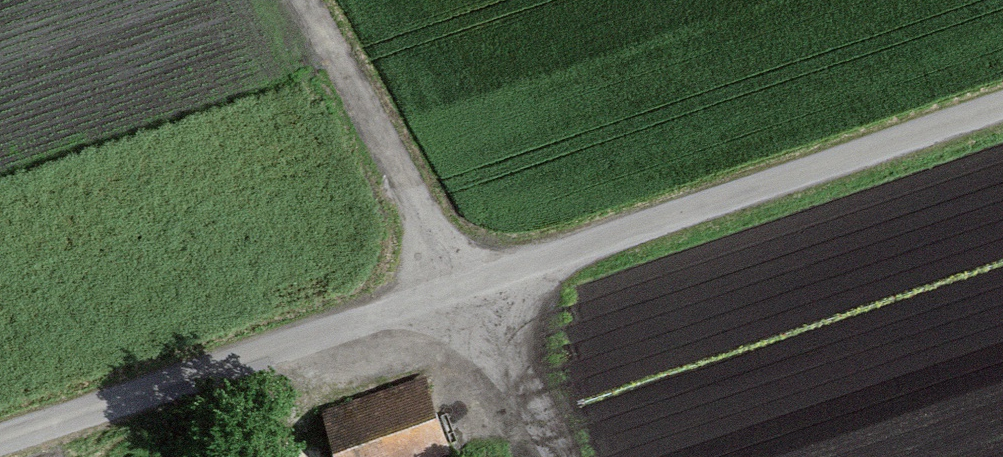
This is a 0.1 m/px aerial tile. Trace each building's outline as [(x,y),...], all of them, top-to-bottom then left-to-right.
[(322,394),(343,456),(414,456),(460,442),(432,358),(322,394)]
